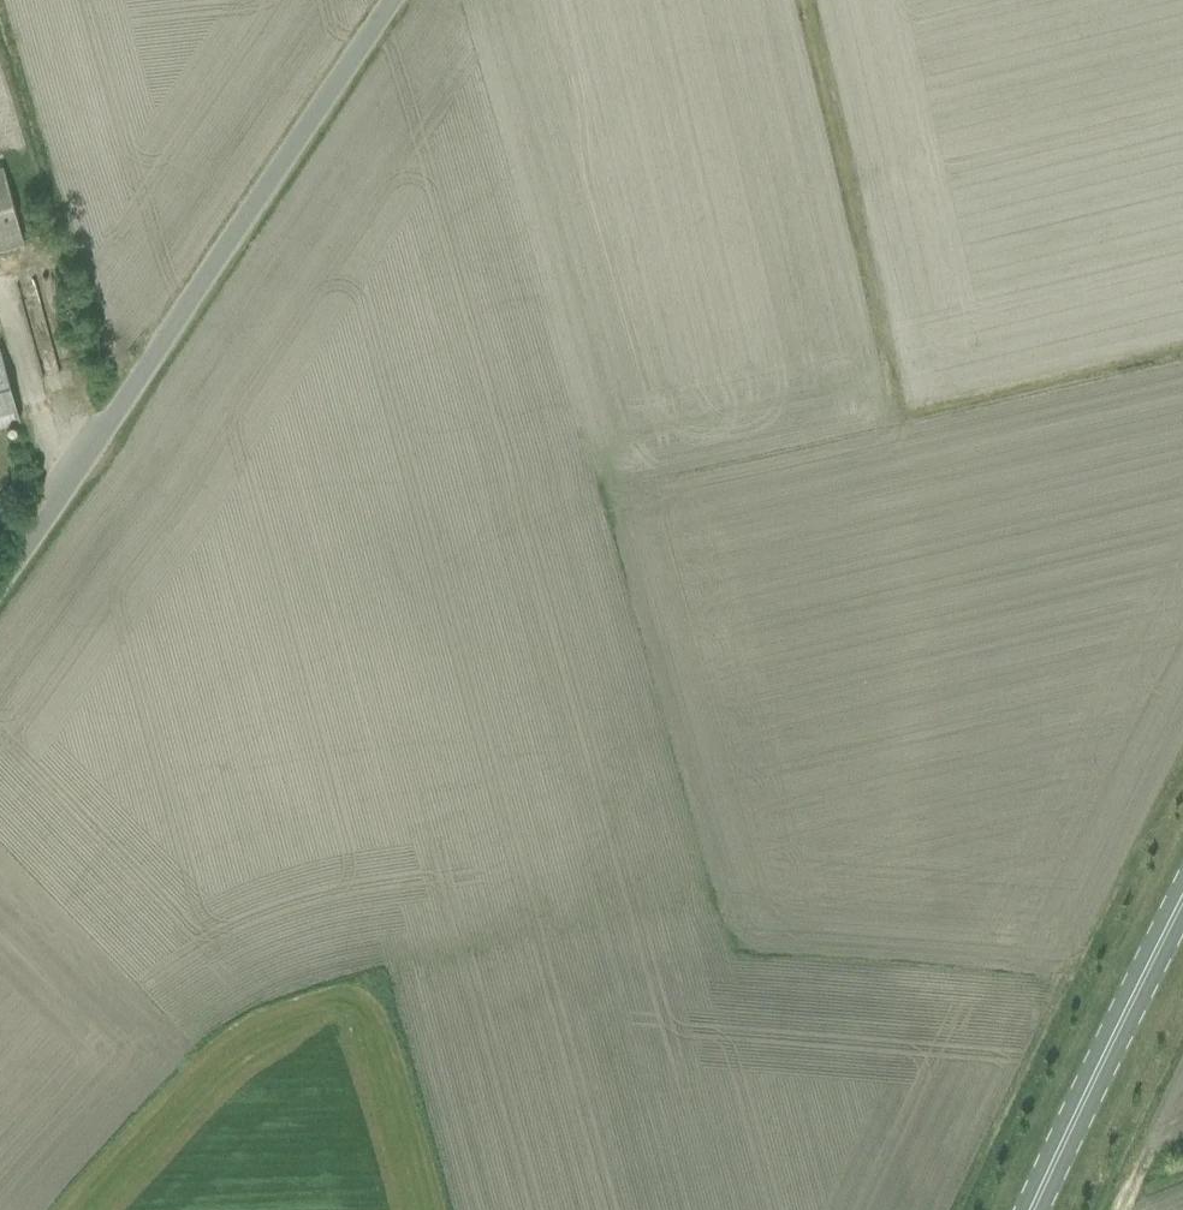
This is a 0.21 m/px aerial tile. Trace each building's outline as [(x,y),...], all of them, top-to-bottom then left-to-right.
[(24,242),(2,166),(0,166),(0,249),(24,242)] [(16,420),(0,363),(0,424),(16,420)]
